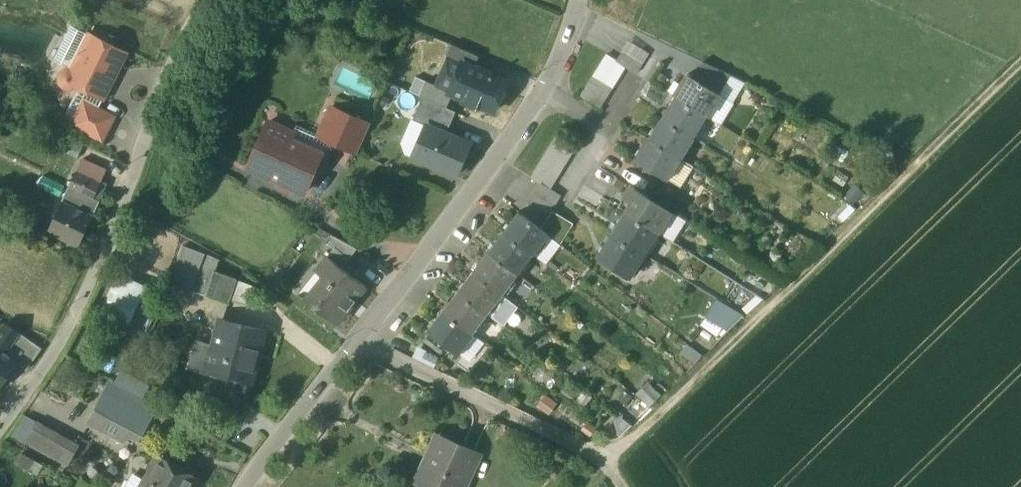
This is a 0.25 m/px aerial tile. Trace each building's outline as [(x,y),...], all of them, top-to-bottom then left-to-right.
[(126,52),(90,34),(72,70),(68,70),(65,71),(62,73),(61,76),(61,79),(62,83),(64,85),(67,87),(70,87),(73,86),(76,84),(103,97),(126,52)] [(650,53),(630,41),(623,51),(633,57),(642,63),(650,53)] [(478,57),(451,46),(447,57),(461,63),(462,63),(473,68),(478,57)] [(642,63),(623,51),(617,61),(626,67),(636,73),(642,63)] [(617,61),(606,55),(600,65),(619,77),(626,67),(617,61)] [(731,76),(703,62),(691,78),(719,95),(731,76)] [(473,68),(462,63),(461,63),(449,91),(449,93),(452,95),(464,99),(463,102),(477,108),(478,106),(494,112),(498,103),(499,104),(502,101),(504,97),(505,92),(503,91),(507,82),(473,68)] [(619,77),(600,65),(594,76),(613,87),(619,77)] [(613,87),(594,76),(587,86),(607,98),(613,87)] [(691,78),(688,76),(676,96),(706,116),(719,95),(691,78)] [(449,91),(425,81),(419,96),(422,98),(446,108),(452,95),(449,93),(449,91)] [(607,98),(587,86),(581,96),(600,108),(607,98)] [(706,116),(676,96),(662,117),(693,137),(706,116)] [(446,108),(422,98),(412,120),(426,126),(426,125),(446,134),(455,112),(446,108)] [(113,116),(85,102),(74,124),(102,138),(113,116)] [(370,124),(331,107),(324,122),(335,127),(329,142),(356,155),(370,124)] [(693,137),(662,117),(649,139),(679,158),(693,137)] [(293,133),(268,122),(248,167),(305,192),(322,154),(290,139),(293,133)] [(446,134),(426,125),(426,126),(419,143),(422,144),(416,159),(455,176),(469,144),(446,134)] [(575,148),(555,137),(549,147),(568,159),(575,148)] [(679,158),(649,139),(636,160),(666,179),(679,158)] [(568,159),(549,147),(543,157),(562,169),(568,159)] [(562,169),(543,157),(537,167),(556,179),(562,169)] [(106,171),(81,160),(76,172),(100,183),(106,171)] [(556,179),(537,167),(530,178),(540,184),(551,190),(556,179)] [(100,183),(76,172),(69,187),(93,198),(93,197),(100,183)] [(551,190),(540,184),(534,194),(553,206),(560,196),(551,190)] [(93,198),(69,187),(68,186),(62,201),(93,215),(100,200),(93,197),(93,198)] [(670,211),(630,186),(624,197),(632,202),(626,212),(658,232),(670,211)] [(553,206),(534,194),(528,204),(547,216),(553,206)] [(624,197),(617,207),(625,212),(626,212),(632,202),(624,197)] [(93,215),(62,201),(48,231),(79,246),(93,215)] [(547,216),(528,204),(522,214),(540,228),(547,216)] [(522,214),(519,212),(503,232),(533,254),(548,235),(541,229),(540,228),(522,214)] [(561,218),(551,212),(541,229),(548,235),(550,236),(561,218)] [(626,212),(625,212),(612,234),(644,254),(658,232),(626,212)] [(573,224),(561,218),(550,236),(560,244),(573,224)] [(533,254),(503,232),(488,252),(518,274),(533,254)] [(644,254),(612,234),(597,259),(628,279),(644,254)] [(357,249),(333,236),(321,252),(327,257),(328,256),(342,267),(357,249)] [(804,240),(793,253),(802,259),(814,246),(804,240)] [(518,274),(488,252),(473,272),(503,294),(518,274)] [(204,256),(193,292),(207,296),(214,272),(218,260),(204,256)] [(342,267),(328,256),(327,257),(316,270),(323,276),(304,299),(335,324),(366,286),(342,267)] [(136,319),(148,281),(116,272),(105,309),(136,319)] [(237,279),(214,272),(207,296),(230,303),(237,279)] [(503,294),(473,272),(458,292),(487,314),(488,314),(502,295),(503,294)] [(458,292),(443,311),(472,334),(487,314),(458,292)] [(502,295),(488,314),(501,324),(516,305),(502,295)] [(743,315),(716,299),(705,318),(729,330),(743,315)] [(472,334),(443,311),(427,331),(456,353),(472,334)] [(220,320),(206,369),(251,382),(264,331),(220,320)] [(0,331),(0,349),(6,353),(20,333),(5,323),(0,331)] [(30,341),(17,361),(18,362),(27,368),(41,348),(30,341)] [(0,349),(0,388),(18,362),(17,361),(6,353),(0,349)] [(157,408),(110,383),(95,411),(129,428),(126,434),(139,441),(157,408)] [(126,434),(129,428),(95,411),(88,426),(121,442),(126,434)] [(27,443),(67,465),(78,445),(38,423),(27,443)] [(440,435),(418,483),(428,486),(461,486),(477,452),(440,435)] [(158,457),(144,481),(147,483),(145,486),(194,486),(198,480),(158,457)] [(147,483),(144,481),(134,475),(127,486),(145,486),(147,483)]
